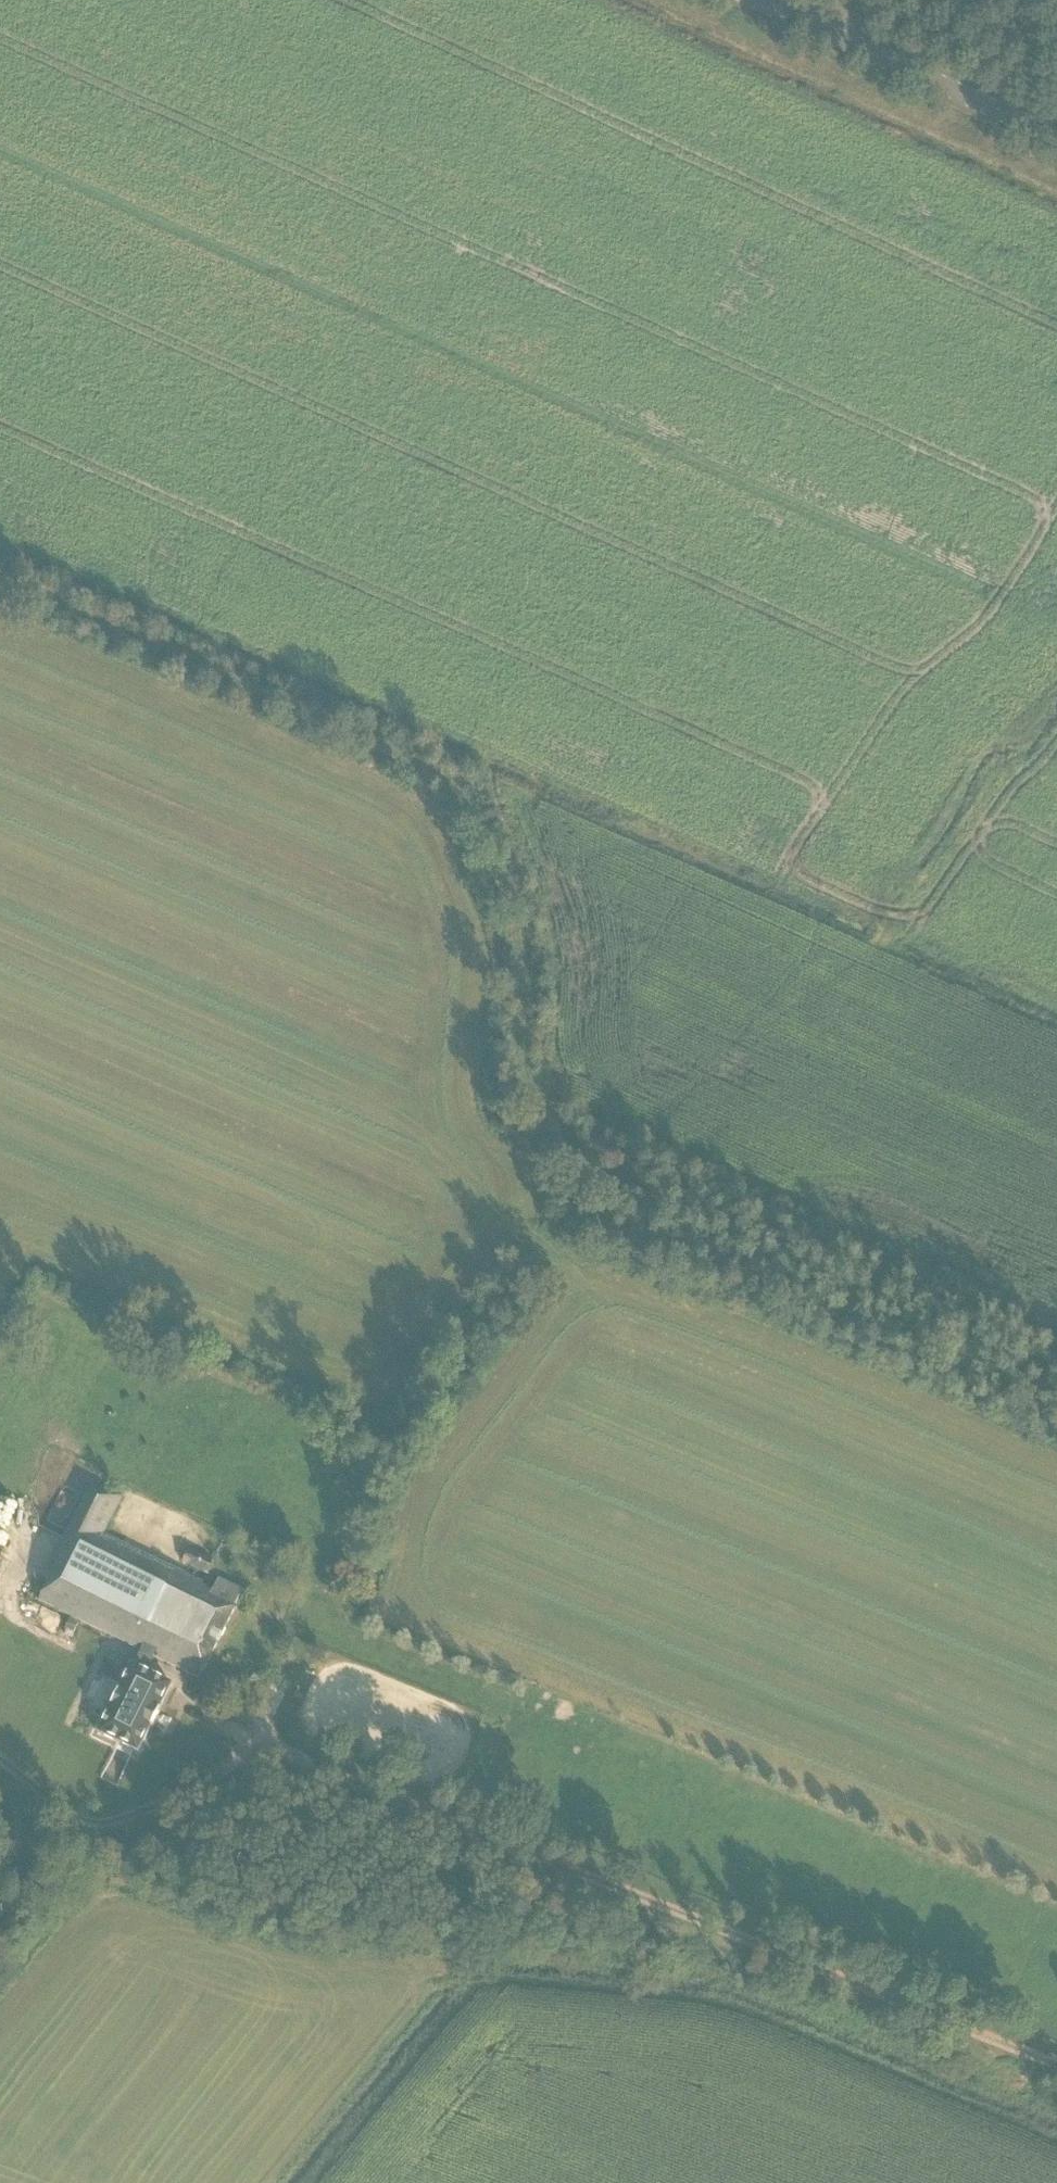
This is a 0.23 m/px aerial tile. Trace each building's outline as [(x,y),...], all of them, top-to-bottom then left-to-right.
[(31,1521),(44,1496),(18,1482),(0,1514),(0,1546),(8,1550),(26,1519),(31,1521)] [(202,1583),(178,1571),(104,1535),(122,1497),(93,1483),(52,1562),(57,1564),(39,1600),(199,1678),(243,1591),(219,1579),(212,1592),(202,1584),(202,1583)] [(215,1562),(188,1549),(181,1562),(208,1575),(215,1562)] [(169,1685),(132,1667),(100,1733),(137,1751),(148,1730),(135,1723),(143,1705),(156,1712),(169,1685)]
